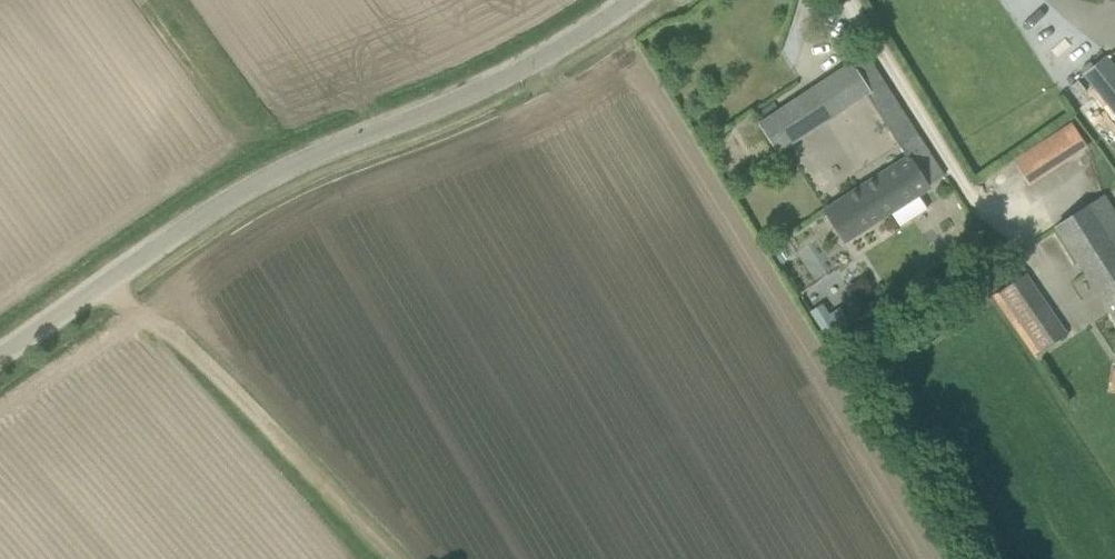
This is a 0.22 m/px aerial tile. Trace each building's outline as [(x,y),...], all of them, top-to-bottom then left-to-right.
[(851,64),(870,92),(885,82),(867,54),(851,64)] [(1107,57),(1086,74),(1114,111),(1114,67),(1107,57)] [(1070,87),(1079,98),(1088,91),(1079,80),(1070,87)] [(780,152),(810,132),(791,104),(761,124),(780,152)] [(1088,145),(1074,123),(1014,161),(1028,183),(1088,145)] [(846,240),(945,176),(918,133),(901,143),(910,157),(827,210),(846,240)] [(1057,227),(1114,317),(1114,211),(1105,196),(1057,227)] [(1066,335),(1025,275),(996,294),(1037,354),(1066,335)] [(822,302),(810,308),(821,331),(844,319),(837,307),(827,312),(822,302)]
